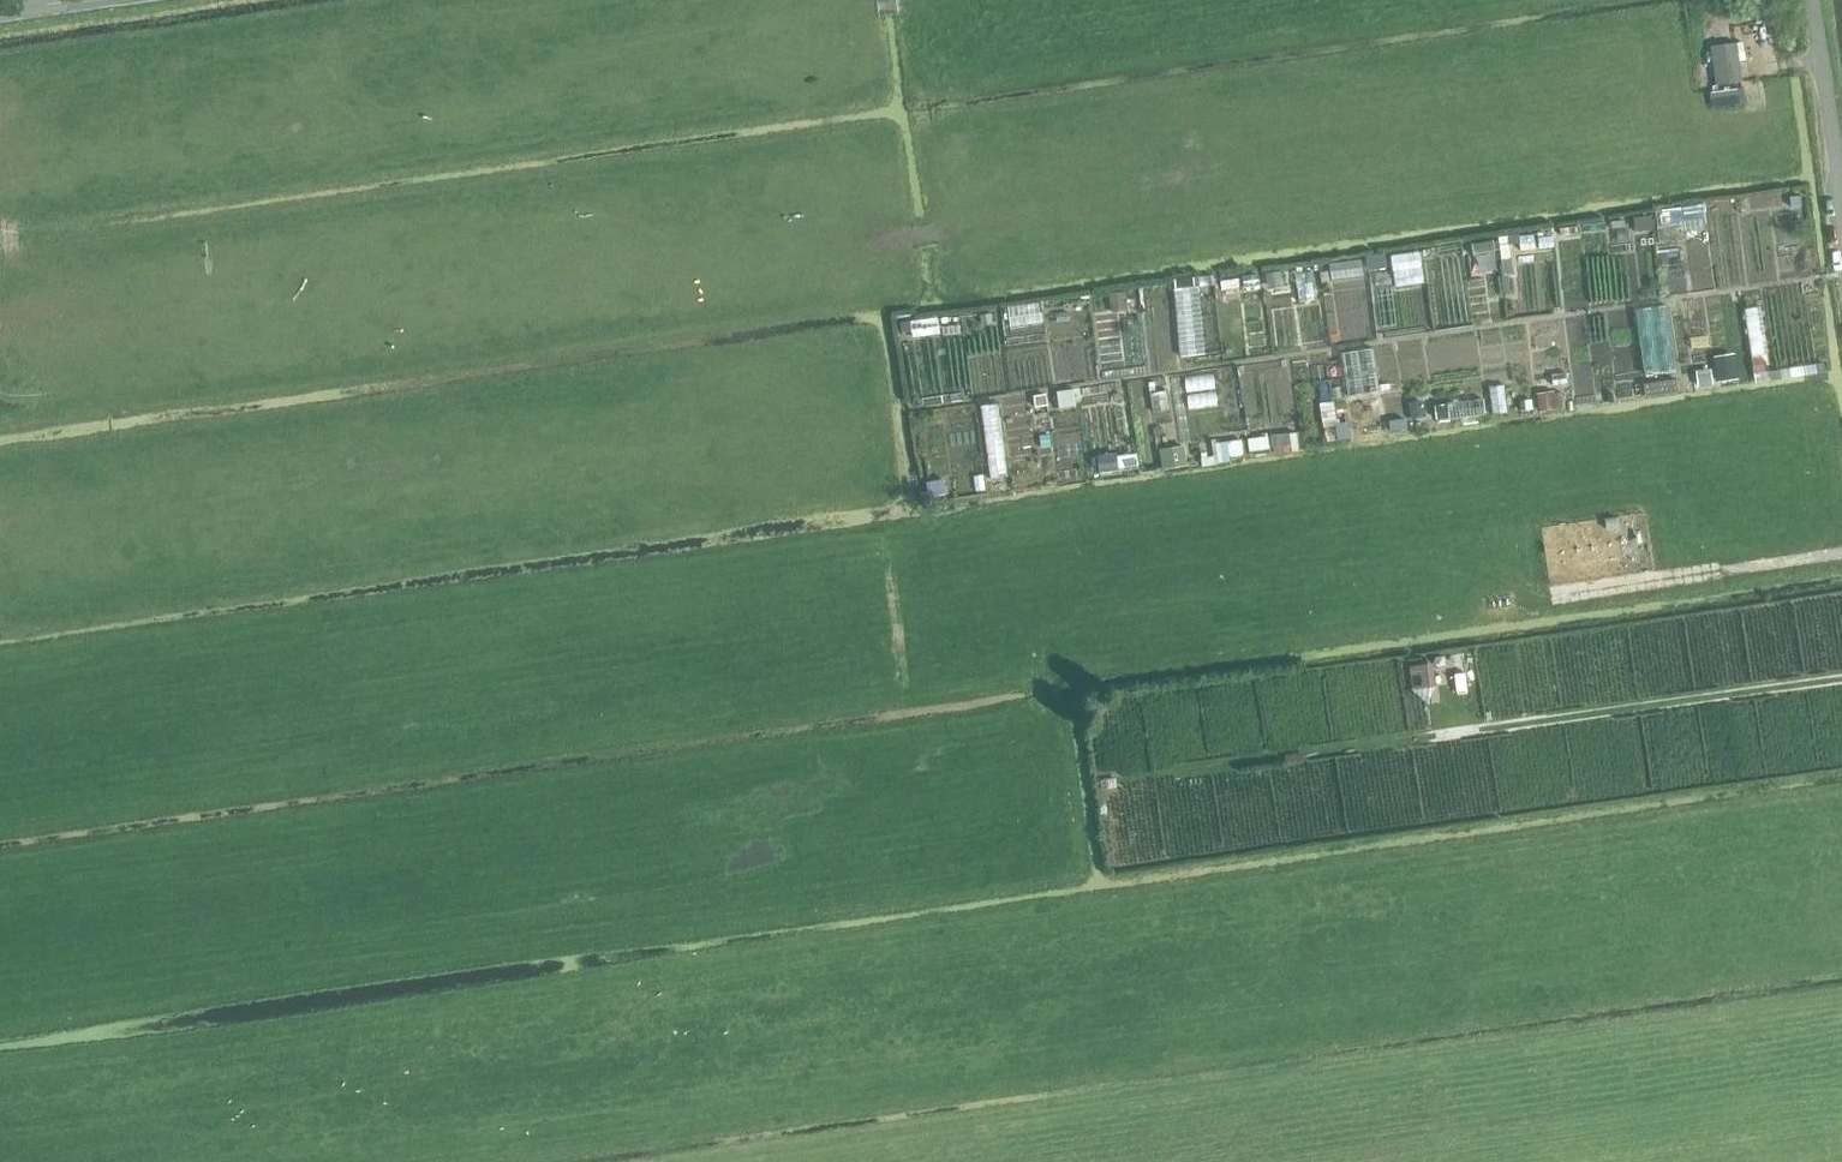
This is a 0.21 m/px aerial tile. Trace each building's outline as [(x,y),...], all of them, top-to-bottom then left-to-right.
[(1747,70),(1743,43),(1738,43),(1711,46),(1717,85),(1744,83),(1742,71),(1747,70)] [(1738,104),(1736,89),(1711,93),(1713,107),(1738,104)] [(1534,234),(1520,235),(1521,250),(1536,248),(1534,234)] [(1422,246),(1393,250),(1397,282),(1426,278),(1422,246)] [(1300,287),(1307,339),(1379,330),(1372,276),(1394,273),(1391,250),(1330,257),(1334,292),(1340,292),(1343,314),(1326,317),(1322,285),(1300,287)] [(1203,282),(1179,282),(1180,350),(1204,350),(1203,282)] [(1375,343),(1343,348),(1350,393),(1382,389),(1375,343)] [(1147,375),(1131,377),(1144,450),(1160,447),(1147,375)] [(1646,380),(1647,391),(1680,388),(1679,377),(1646,380)] [(1320,383),(1320,409),(1343,408),(1342,382),(1320,383)] [(1562,387),(1538,388),(1538,405),(1563,404),(1562,387)] [(1437,400),(1439,416),(1486,410),(1484,393),(1437,400)] [(1197,416),(1182,417),(1183,438),(1198,437),(1197,416)] [(1274,447),(1300,446),(1300,428),(1273,429),(1274,447)] [(1253,447),(1273,444),(1271,431),(1251,434),(1253,447)] [(1216,455),(1247,451),(1245,433),(1214,438),(1216,455)] [(1163,442),(1164,463),(1189,461),(1188,441),(1163,442)] [(1412,661),(1412,681),(1435,681),(1435,660),(1412,661)]
